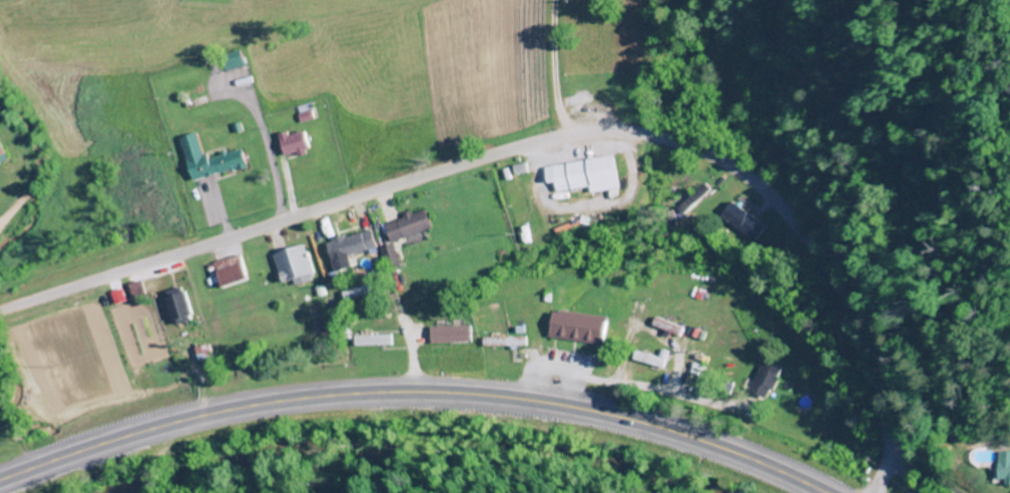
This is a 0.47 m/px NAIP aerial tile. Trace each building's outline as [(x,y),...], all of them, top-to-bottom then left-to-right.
[(282,136),(287,156),(312,150),(307,130),(282,136)] [(199,134),(182,138),(193,182),(248,168),(243,150),(205,159),(199,134)] [(9,161),(0,143),(0,166),(9,161)] [(592,188),(592,193),(622,189),(618,158),(556,165),(559,192),(592,188)] [(721,218),(757,242),(767,226),(731,202),(721,218)] [(393,242),(434,229),(428,210),(387,223),(393,242)] [(337,272),(354,268),(351,256),(379,249),(374,230),(329,241),(337,272)] [(275,255),(286,287),(317,277),(307,245),(275,255)] [(225,288),(251,279),(242,254),(216,263),(225,288)] [(178,326),(197,320),(185,287),(166,294),(178,326)] [(607,345),(610,320),(555,313),(552,338),(607,345)] [(472,343),(472,326),(431,326),(431,343),(472,343)] [(393,336),(355,336),(355,346),(393,346),(393,336)] [(667,362),(636,351),(634,359),(664,370),(667,362)] [(749,392),(768,402),(784,369),(765,359),(749,392)]
